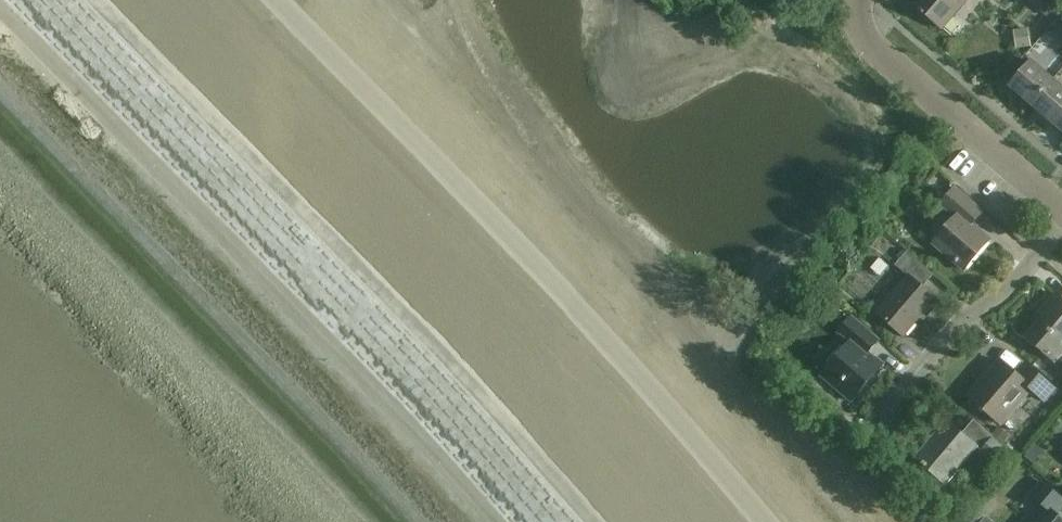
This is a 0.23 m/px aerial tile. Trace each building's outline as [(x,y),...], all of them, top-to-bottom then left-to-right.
[(915,5),(922,11),(921,12),(925,15),(926,14),(943,28),(967,0),(919,0),(915,5)] [(1048,17),(1054,9),(1043,0),(1028,0),(1048,17)] [(1030,46),(1028,31),(1016,32),(1018,48),(1030,46)] [(1032,106),(1053,82),(1032,64),(1011,88),(1032,106)] [(1052,124),(1061,112),(1061,90),(1053,82),(1032,106),(1052,124)] [(1052,124),(1061,132),(1061,112),(1052,124)] [(968,272),(992,243),(973,226),(983,214),(955,191),(943,206),(957,219),(935,245),(968,272)] [(931,315),(941,303),(924,289),(935,276),(909,253),(896,268),(910,279),(878,315),(904,338),(927,312),(931,315)] [(1061,357),(1061,301),(1058,297),(1044,313),(1048,317),(1028,340),(1056,364),(1061,357)] [(854,404),(885,368),(869,354),(879,343),(852,320),(839,335),(851,345),(823,378),(854,404)] [(1046,403),(1055,391),(1026,366),(1017,376),(1001,362),(970,398),(1003,427),(1033,392),(1046,403)] [(946,486),(977,449),(948,424),(917,461),(946,486)] [(1008,435),(1000,427),(994,434),(1003,441),(1008,435)] [(1009,476),(1020,464),(994,442),(983,454),(1009,476)] [(1032,463),(1043,450),(1035,443),(1024,456),(1032,463)] [(1056,517),(1061,510),(1061,502),(1040,484),(1031,495),(1045,507),(1033,521),(1061,521),(1056,517)]
